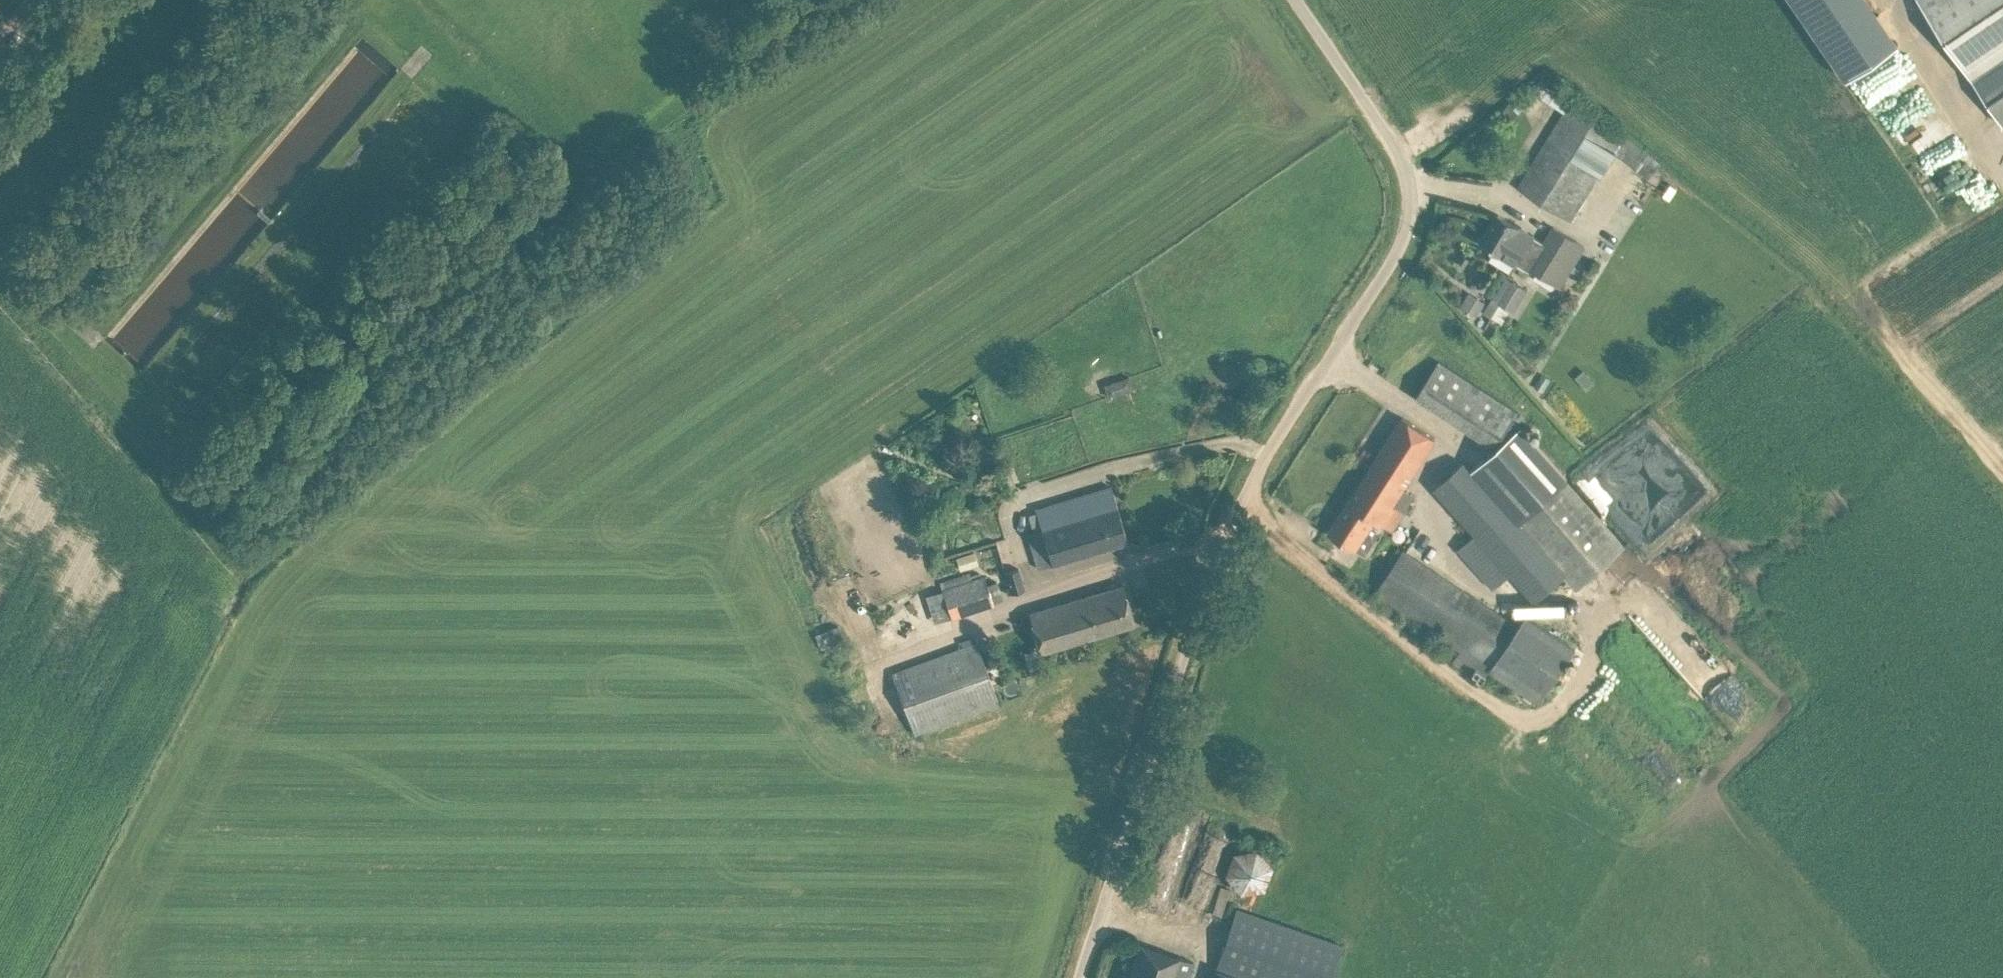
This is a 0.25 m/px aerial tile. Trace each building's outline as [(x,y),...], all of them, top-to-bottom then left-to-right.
[(1840,76),(1894,40),(1867,0),(1790,0),(1840,76)] [(2002,124),(2002,0),(1920,0),(2002,124)] [(1660,162),(1625,136),(1570,102),(1518,187),(1572,220),(1615,151),(1649,177),(1660,162)] [(1948,202),(1986,181),(1954,124),(1938,133),(1933,125),(1911,137),(1948,202)] [(1532,270),(1558,287),(1586,247),(1555,226),(1544,241),(1499,213),(1482,240),(1531,273),(1532,270)] [(1503,321),(1525,288),(1505,275),(1483,307),(1503,321)] [(1468,289),(1458,305),(1475,316),(1485,300),(1468,289)] [(1434,369),(1417,395),(1496,446),(1514,418),(1519,411),(1470,380),(1439,360),(1434,369)] [(1104,384),(1108,396),(1132,387),(1128,376),(1104,384)] [(1333,552),(1347,561),(1356,547),(1366,554),(1384,524),(1396,506),(1392,504),(1435,437),(1403,416),(1329,532),(1340,539),(1333,552)] [(1496,446),(1474,466),(1508,504),(1563,574),(1577,590),(1626,545),(1566,479),(1567,478),(1514,418),(1496,446)] [(1467,457),(1434,486),(1475,533),(1458,548),(1492,586),(1508,571),(1534,600),(1563,574),(1508,504),(1474,466),(1467,457)] [(1042,529),(1027,533),(1038,568),(1128,541),(1111,486),(1036,509),(1042,529)] [(1378,587),(1543,697),(1576,647),(1527,614),(1519,625),(1404,548),(1378,587)] [(925,595),(935,622),(952,615),(953,618),(994,603),(993,602),(1004,598),(997,580),(987,584),(983,574),(980,575),(978,568),(939,582),(942,589),(925,595)] [(1005,572),(1012,594),(1025,590),(1018,568),(1005,572)] [(1029,613),(1041,651),(1134,623),(1123,585),(1029,613)] [(815,634),(821,649),(845,639),(838,624),(815,634)] [(893,674),(915,734),(1000,702),(977,642),(893,674)] [(952,721),(960,747),(1009,733),(1001,707),(952,721)] [(1256,894),(1270,858),(1232,845),(1219,881),(1256,894)] [(1342,945),(1236,908),(1212,977),(1331,977),(1342,945)] [(1194,961),(1141,943),(1129,977),(1188,977),(1194,961)]
